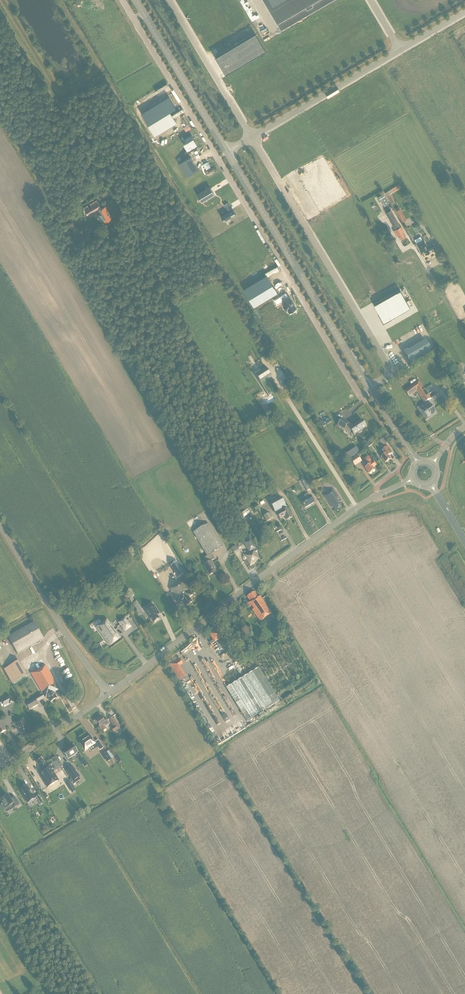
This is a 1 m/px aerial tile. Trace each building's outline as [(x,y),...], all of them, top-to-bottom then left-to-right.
[(277,22),(305,6),(307,8),(313,4),(312,2),(315,0),(264,0),(277,22)] [(265,50),(255,33),(221,54),(224,60),(218,63),(225,74),(265,50)] [(142,80),(124,90),(129,99),(147,88),(142,80)] [(161,101),(140,114),(153,136),(174,123),(168,112),(174,108),(168,98),(162,102),(161,101)] [(192,135),(182,141),(188,152),(198,146),(192,135)] [(190,156),(179,163),(187,176),(198,169),(190,156)] [(322,157),(297,173),(319,211),(345,195),(322,157)] [(390,194),(401,187),(399,184),(385,193),(392,203),(395,201),(390,194)] [(209,186),(196,194),(202,202),(215,194),(209,186)] [(389,203),(384,193),(376,197),(379,201),(380,200),(384,206),(389,203)] [(91,207),(89,208),(88,207),(84,209),(88,215),(98,209),(99,210),(98,211),(100,214),(98,216),(101,221),(103,220),(104,221),(112,217),(106,207),(101,209),(100,207),(101,207),(97,200),(90,204),(91,207)] [(395,230),(401,227),(401,226),(400,227),(399,224),(391,209),(389,210),(388,207),(384,209),(385,212),(394,227),(395,229),(393,231),(396,236),(398,235),(395,230)] [(395,211),(402,222),(406,219),(400,208),(399,209),(398,207),(395,209),(396,211),(395,211)] [(232,209),(221,216),(224,221),(236,214),(232,209)] [(404,232),(401,227),(395,230),(398,235),(399,235),(402,239),(405,237),(403,233),(404,232)] [(421,236),(415,240),(417,243),(416,243),(421,251),(423,250),(426,255),(430,252),(429,251),(434,248),(437,254),(441,252),(436,243),(432,245),(428,247),(424,239),(423,240),(421,236)] [(260,248),(253,252),(259,262),(266,258),(260,248)] [(267,275),(244,289),(254,306),(277,292),(267,275)] [(400,290),(374,305),(381,317),(382,318),(381,319),(380,319),(383,324),(392,319),(391,318),(410,307),(400,290)] [(282,301),(289,297),(286,292),(275,299),(278,304),(282,301)] [(284,303),(282,304),(286,311),(288,310),(289,312),(296,308),(289,297),(282,301),(284,303)] [(408,350),(404,352),(405,353),(411,364),(432,351),(426,340),(409,351),(408,350)] [(318,346),(307,353),(311,359),(322,353),(318,346)] [(267,406),(275,419),(287,412),(275,393),(270,384),(265,377),(270,374),(264,364),(259,368),(262,372),(256,375),(266,389),(265,390),(268,395),(272,393),(276,400),(267,406)] [(464,379),(464,377),(462,373),(464,372),(460,365),(453,368),(462,384),(464,382),(464,380),(464,379)] [(283,382),(286,387),(292,384),(289,379),(283,382)] [(423,388),(419,382),(418,381),(417,381),(417,382),(415,384),(415,383),(405,391),(409,397),(416,392),(417,393),(423,401),(425,403),(426,403),(427,405),(421,410),(424,414),(422,416),(426,421),(437,413),(428,401),(431,398),(423,388)] [(389,393),(384,387),(380,390),(385,396),(389,393)] [(342,419),(338,426),(350,433),(351,430),(354,435),(366,427),(361,420),(353,426),(342,419)] [(378,437),(380,440),(379,441),(383,446),(387,443),(386,441),(386,440),(384,438),(383,438),(381,435),(378,437)] [(385,463),(391,459),(388,456),(393,453),(388,446),(383,450),(385,454),(381,457),(385,463)] [(351,460),(355,466),(362,461),(358,455),(351,460)] [(365,458),(367,461),(369,465),(365,468),(369,474),(375,470),(373,467),(377,465),(374,461),(373,462),(369,456),(365,458)] [(304,485),(307,491),(310,489),(306,483),(303,478),(301,480),(302,481),(304,485)] [(337,511),(343,507),(340,502),(342,501),(334,489),(324,496),(332,507),(334,506),(337,511)] [(305,508),(315,502),(310,495),(309,496),(308,494),(304,496),(306,498),(301,500),(305,508)] [(271,504),(276,513),(287,507),(282,498),(271,504)] [(287,520),(292,517),(288,508),(277,513),(280,519),(285,516),(287,520)] [(272,519),(269,514),(264,517),(267,522),(272,519)] [(191,524),(198,519),(196,515),(188,520),(191,524)] [(210,575),(217,571),(211,561),(215,559),(211,553),(222,547),(208,524),(194,532),(208,556),(204,558),(208,563),(204,565),(210,575)] [(257,551),(253,544),(250,539),(244,542),(250,553),(245,556),(247,559),(247,560),(250,565),(255,563),(255,562),(259,559),(255,552),(257,551)] [(177,563),(171,566),(178,578),(184,574),(177,563)] [(161,568),(165,574),(170,570),(166,564),(161,568)] [(187,605),(192,602),(189,597),(193,595),(184,580),(170,588),(179,603),(184,600),(187,605)] [(254,592),(247,597),(250,601),(248,603),(250,606),(251,605),(254,609),(252,610),(260,621),(272,613),(261,596),(258,598),(254,592)] [(137,611),(141,608),(137,601),(133,604),(137,611)] [(152,619),(154,623),(160,619),(157,615),(158,615),(159,614),(160,614),(154,605),(145,611),(151,620),(152,619)] [(110,647),(121,638),(107,619),(96,627),(110,647)] [(125,619),(119,623),(121,625),(124,629),(130,625),(126,620),(125,619)] [(8,637),(18,654),(44,639),(34,622),(8,637)] [(227,645),(218,631),(211,635),(215,642),(215,641),(220,649),(227,645)] [(28,675),(22,665),(19,660),(4,669),(7,673),(12,683),(28,675)] [(51,702),(57,698),(54,692),(59,690),(46,666),(42,668),(41,667),(31,673),(45,697),(47,696),(51,702)] [(259,667),(243,678),(226,688),(247,721),(282,699),(279,694),(276,696),(259,667)] [(2,702),(4,706),(9,703),(10,704),(11,704),(13,703),(13,702),(11,697),(2,702)] [(28,708),(29,710),(39,705),(35,699),(25,705),(27,708),(28,708)] [(105,727),(110,724),(107,721),(105,722),(102,717),(102,718),(101,716),(94,721),(96,724),(98,723),(100,726),(99,726),(101,730),(102,730),(103,732),(107,729),(105,727)] [(114,732),(120,728),(112,717),(109,719),(114,727),(112,729),(114,732)] [(28,736),(28,735),(29,734),(27,730),(28,729),(22,719),(15,723),(20,733),(21,733),(24,738),(25,737),(26,737),(28,736)] [(103,748),(98,740),(95,742),(91,736),(80,743),(85,751),(93,746),(94,747),(97,746),(100,750),(103,748)] [(68,759),(78,752),(74,745),(63,752),(68,759)] [(103,753),(108,762),(112,759),(106,751),(103,753)] [(52,769),(56,767),(53,763),(47,767),(42,759),(41,759),(40,759),(38,760),(38,761),(37,762),(42,770),(38,772),(47,787),(59,780),(52,769)] [(80,777),(73,766),(66,771),(72,779),(70,781),(73,785),(81,779),(79,777),(80,777)] [(30,791),(27,786),(22,789),(23,790),(21,791),(26,800),(28,798),(30,802),(35,799),(32,794),(30,791)] [(1,804),(4,810),(12,805),(14,809),(20,805),(15,797),(11,800),(8,796),(1,800),(3,803),(1,804)] [(56,807),(61,819),(66,817),(61,806),(56,807)]
